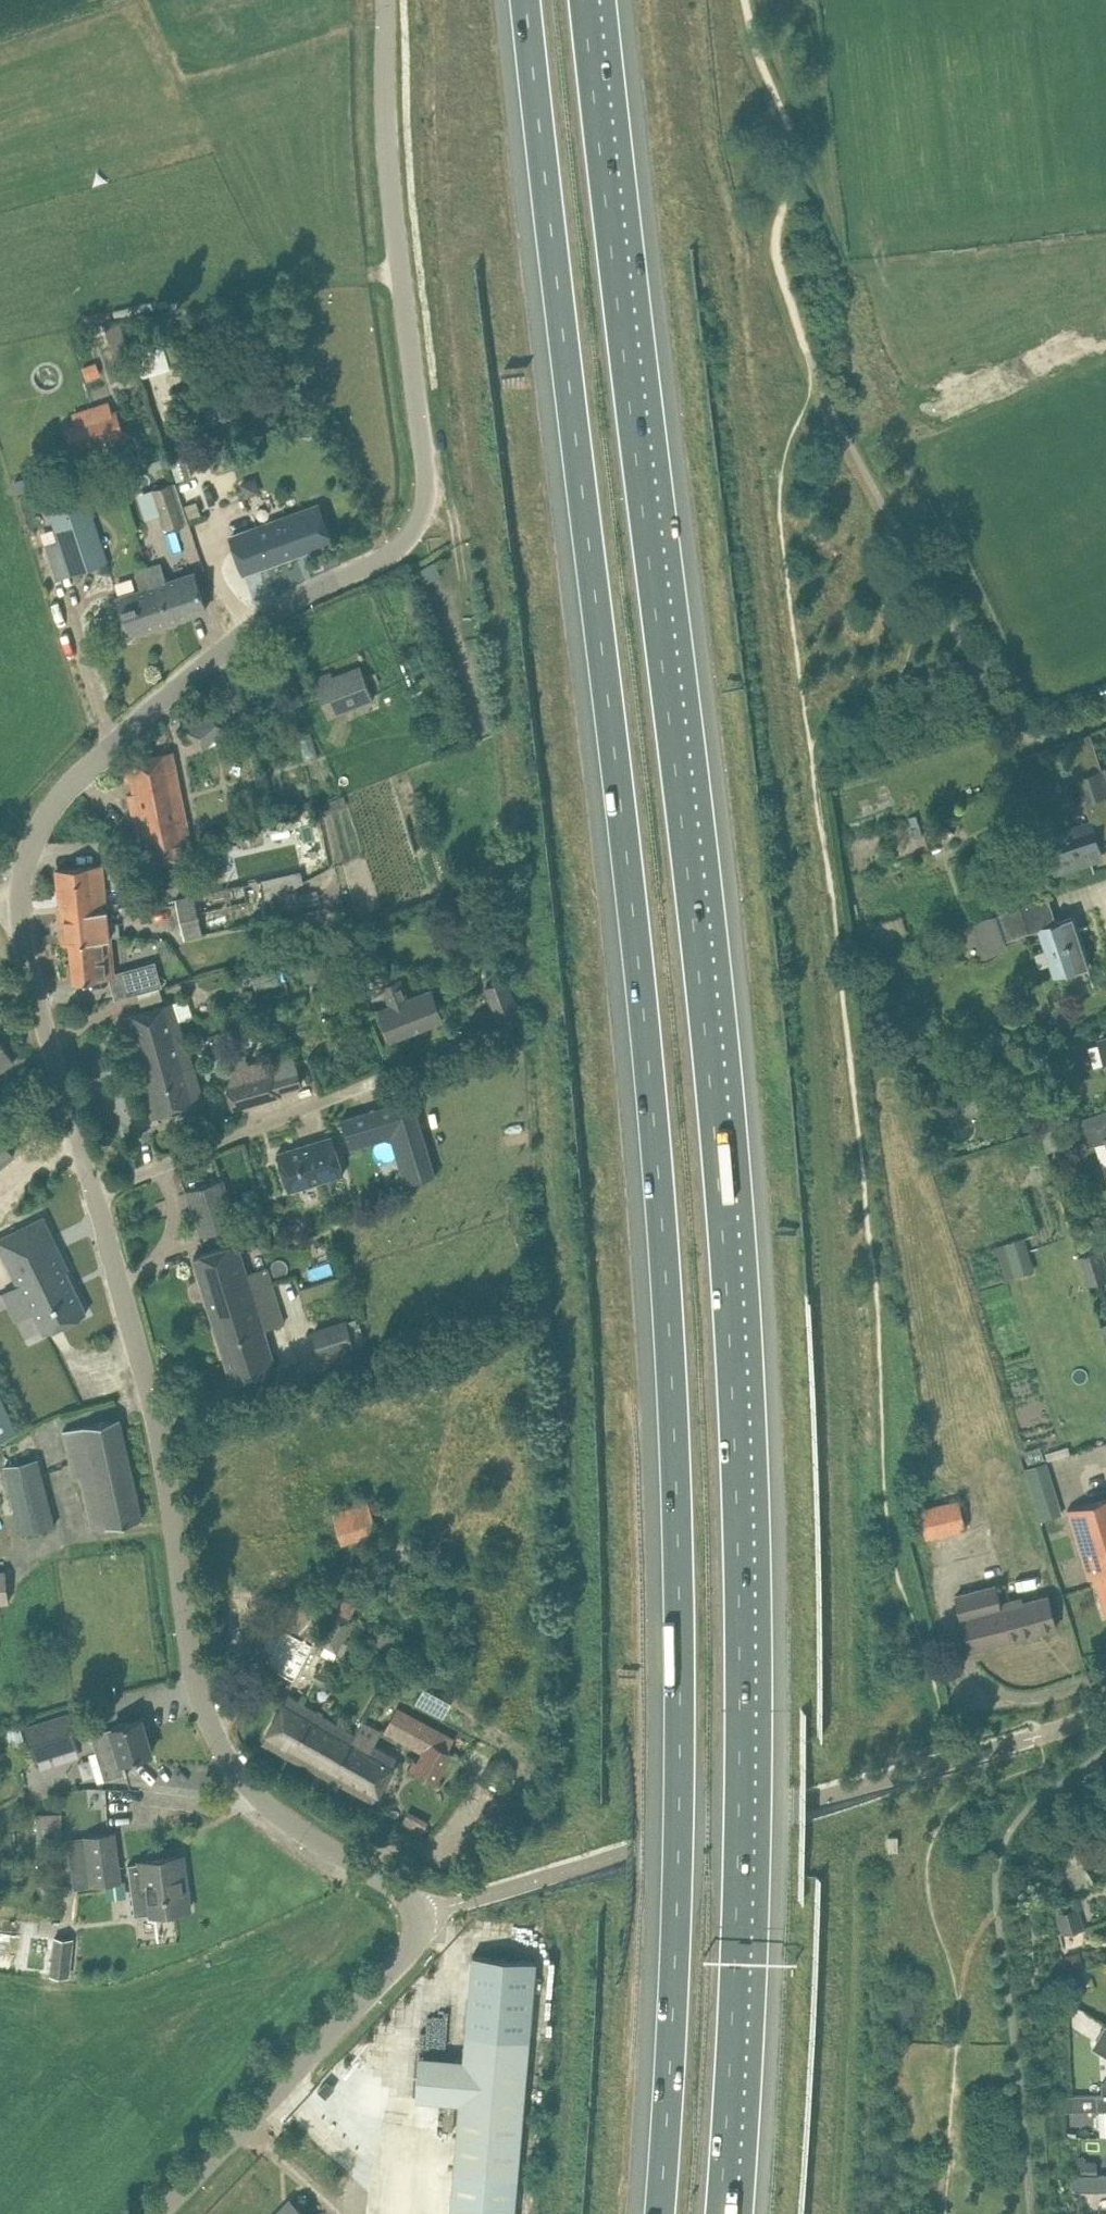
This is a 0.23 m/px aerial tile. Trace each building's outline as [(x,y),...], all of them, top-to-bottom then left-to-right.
[(121,320),(106,325),(116,356),(131,352),(121,320)] [(136,350),(143,374),(171,366),(165,342),(136,350)] [(96,361),(83,366),(88,377),(101,373),(96,361)] [(121,371),(126,385),(139,380),(135,367),(121,371)] [(116,408),(112,410),(109,400),(97,404),(108,438),(124,433),(116,408)] [(203,407),(208,425),(232,418),(227,400),(203,407)] [(71,412),(75,424),(64,428),(71,450),(108,438),(97,404),(71,412)] [(35,468),(27,443),(19,446),(26,471),(35,468)] [(25,476),(15,479),(18,489),(28,486),(25,476)] [(107,561),(80,477),(42,490),(58,539),(70,574),(107,561)] [(151,488),(152,490),(141,494),(147,512),(160,507),(166,526),(187,520),(174,481),(151,488)] [(232,538),(244,572),(331,540),(319,507),(232,538)] [(162,563),(150,567),(156,586),(162,584),(169,608),(173,619),(206,608),(203,597),(199,587),(195,573),(168,582),(162,563)] [(144,589),(118,597),(123,612),(130,633),(173,619),(169,608),(162,584),(156,586),(150,567),(138,571),(144,589)] [(335,677),(317,684),(325,704),(329,715),(342,709),(372,697),(371,694),(368,687),(360,667),(335,677)] [(202,738),(207,744),(229,725),(209,702),(183,725),(197,742),(202,738)] [(1069,736),(1096,819),(1100,832),(1105,830),(1105,781),(1089,730),(1069,736)] [(131,778),(133,790),(129,791),(144,863),(193,853),(176,767),(172,750),(124,761),(127,779),(131,778)] [(1100,832),(1096,819),(1044,836),(1055,870),(1102,854),(1096,834),(1100,832)] [(214,874),(225,871),(222,852),(210,855),(214,874)] [(108,922),(107,908),(104,885),(102,863),(57,867),(61,906),(65,942),(70,941),(74,980),(85,978),(96,977),(109,976),(114,976),(114,971),(111,935),(121,934),(120,921),(108,922)] [(262,889),(302,887),(301,874),(261,876),(262,889)] [(195,892),(203,931),(253,921),(245,882),(195,892)] [(303,911),(298,888),(265,897),(270,919),(303,911)] [(174,897),(184,940),(203,935),(193,893),(174,897)] [(1019,905),(1011,907),(972,920),(985,954),(1008,946),(1006,939),(1005,936),(1027,929),(1019,905)] [(874,925),(878,940),(906,931),(902,916),(874,925)] [(1052,923),(1052,924),(1043,927),(1049,944),(1053,958),(1058,973),(1067,970),(1087,964),(1076,928),(1072,916),(1066,918),(1052,923)] [(321,939),(317,928),(294,936),(297,946),(276,953),(280,965),(293,960),(292,955),(299,953),(308,980),(332,972),(321,939)] [(162,985),(158,972),(151,974),(145,970),(143,963),(132,966),(139,991),(140,991),(159,985),(162,985)] [(407,998),(400,977),(383,984),(390,1004),(380,1008),(391,1037),(443,1017),(432,988),(407,998)] [(485,987),(501,1027),(521,1020),(516,1007),(518,1006),(514,994),(508,978),(485,987)] [(123,1016),(152,1117),(203,1102),(179,1017),(193,1014),(188,998),(123,1016)] [(12,1062),(0,1044),(0,1070),(12,1062)] [(275,1069),(227,1083),(234,1108),(283,1094),(275,1069)] [(938,1083),(929,1107),(970,1121),(979,1097),(938,1083)] [(341,1117),(351,1149),(390,1136),(404,1183),(436,1173),(424,1134),(412,1095),(341,1117)] [(1105,1130),(1105,1134),(1105,1109),(1092,1114),(1079,1118),(1085,1137),(1105,1130)] [(1047,1151),(1059,1148),(1053,1127),(1041,1131),(1047,1151)] [(277,1152),(289,1190),(344,1172),(332,1135),(277,1152)] [(15,1156),(0,1136),(0,1167),(15,1156)] [(228,1198),(222,1178),(186,1189),(201,1235),(231,1226),(223,1200),(228,1198)] [(0,1236),(0,1247),(18,1284),(21,1283),(45,1332),(87,1312),(66,1269),(69,1268),(44,1215),(0,1236)] [(1004,1243),(1014,1276),(1034,1270),(1025,1237),(1004,1243)] [(252,1286),(271,1280),(266,1266),(247,1272),(238,1242),(193,1255),(212,1315),(233,1383),(254,1377),(277,1370),(264,1329),(284,1322),(276,1295),(257,1301),(256,1299),(252,1286)] [(1105,1279),(1105,1264),(1101,1248),(1080,1254),(1089,1284),(1105,1279)] [(363,1341),(357,1318),(313,1329),(321,1352),(363,1341)] [(18,1429),(0,1393),(0,1438),(18,1429)] [(80,1474),(84,1491),(97,1488),(103,1510),(95,1512),(99,1526),(106,1524),(106,1526),(142,1518),(119,1417),(98,1422),(63,1431),(75,1475),(80,1474)] [(5,1465),(4,1465),(20,1532),(21,1532),(54,1525),(50,1503),(39,1457),(5,1465)] [(1039,1517),(1060,1511),(1052,1481),(1030,1487),(1039,1517)] [(917,1504),(925,1535),(965,1525),(957,1494),(917,1504)] [(1068,1508),(1082,1556),(1089,1577),(1095,1575),(1105,1612),(1105,1496),(1068,1508)] [(369,1533),(360,1502),(329,1511),(339,1542),(369,1533)] [(9,1600),(5,1569),(0,1570),(0,1601),(9,1600)] [(1024,1594),(1003,1599),(998,1581),(955,1592),(970,1648),(1056,1626),(1047,1592),(1025,1598),(1024,1594)] [(333,1605),(315,1639),(326,1644),(322,1652),(339,1661),(348,1644),(343,1641),(356,1617),(333,1605)] [(268,1637),(261,1650),(270,1655),(264,1666),(294,1682),(314,1646),(284,1629),(277,1642),(268,1637)] [(288,1693),(262,1741),(331,1778),(332,1776),(375,1799),(397,1757),(374,1744),(382,1729),(362,1720),(356,1733),(355,1733),(288,1693)] [(425,1748),(413,1771),(436,1783),(453,1751),(444,1747),(450,1735),(398,1707),(387,1728),(425,1748)] [(78,1745),(68,1712),(25,1725),(36,1758),(78,1745)] [(91,1733),(96,1750),(97,1750),(106,1778),(126,1771),(127,1774),(128,1774),(124,1760),(152,1751),(141,1717),(112,1726),(112,1727),(91,1733)] [(13,1750),(27,1746),(20,1723),(6,1727),(13,1750)] [(39,1814),(39,1837),(62,1837),(62,1814),(39,1814)] [(90,1883),(120,1880),(115,1831),(84,1835),(90,1883)] [(179,1856),(158,1859),(142,1861),(129,1863),(136,1915),(190,1908),(186,1880),(179,1881),(177,1871),(181,1870),(179,1856)] [(1077,1908),(1055,1914),(1061,1935),(1083,1928),(1077,1908)] [(49,1973),(69,1976),(73,1937),(35,1934),(30,1972),(49,1973)] [(530,2038),(537,1960),(472,1954),(465,2032),(463,2058),(459,2101),(453,2176),(450,2213),(516,2213),(518,2181),(530,2038)] [(1105,2023),(1096,2040),(1098,2049),(1105,2054),(1105,2023)] [(327,2079),(318,2088),(326,2095),(334,2086),(327,2079)] [(1097,2109),(1105,2109),(1105,2115),(1105,2096),(1102,2096),(1097,2096),(1097,2109)] [(1077,2175),(1096,2174),(1095,2161),(1076,2162),(1077,2175)] [(1082,2191),(1105,2190),(1105,2174),(1096,2174),(1077,2175),(1071,2175),(1072,2188),(1078,2188),(1082,2191)] [(290,2200),(289,2201),(292,2204),(283,2213),(305,2213),(290,2200)]
